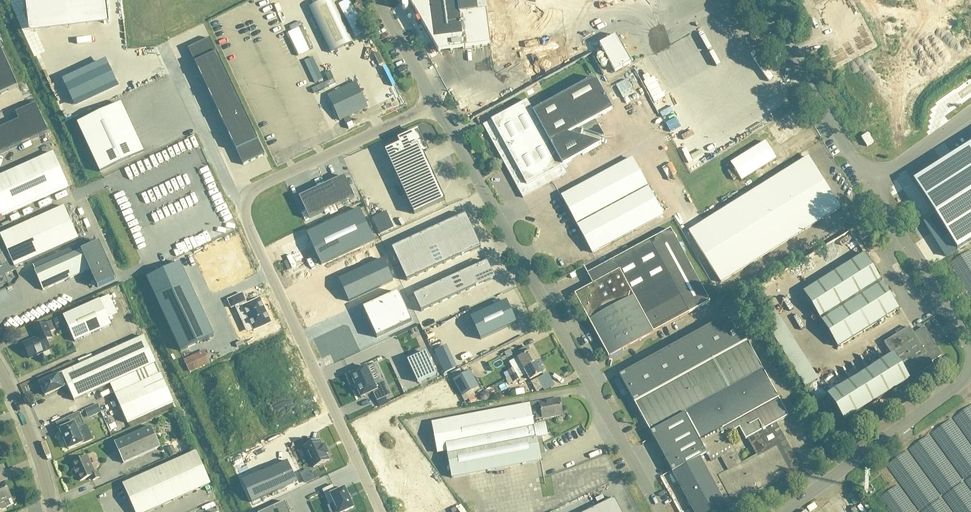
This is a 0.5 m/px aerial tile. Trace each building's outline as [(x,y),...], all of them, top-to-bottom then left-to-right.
[(28,23),(108,14),(106,0),(25,0),(28,23)] [(134,29),(158,27),(155,0),(130,0),(134,29)] [(330,54),(352,44),(331,0),(326,0),(308,8),(330,54)] [(438,53),(490,47),(484,0),(407,0),(438,53)] [(494,60),(521,57),(523,72),(534,71),(532,56),(600,47),(599,45),(616,36),(631,64),(640,63),(641,74),(663,71),(655,6),(647,7),(646,0),(486,0),(494,60)] [(600,47),(614,73),(631,64),(616,36),(599,45),(600,47)] [(209,39),(202,43),(208,57),(216,53),(209,39)] [(202,43),(194,46),(201,60),(208,57),(202,43)] [(194,46),(188,49),(194,63),(201,60),(194,46)] [(201,60),(194,63),(199,74),(221,64),(216,53),(208,57),(201,60)] [(0,62),(0,95),(18,88),(5,60),(0,62)] [(221,64),(199,74),(204,85),(226,75),(221,64)] [(226,75),(204,85),(210,96),(231,86),(226,75)] [(526,88),(539,82),(535,76),(523,82),(526,88)] [(509,136),(493,145),(522,199),(566,175),(562,167),(600,145),(567,136),(577,130),(602,137),(604,137),(595,120),(612,111),(594,79),(532,113),(504,128),(509,136)] [(629,82),(618,87),(625,101),(635,96),(629,82)] [(328,96),(340,122),(367,109),(355,84),(328,96)] [(231,86),(210,96),(215,107),(237,97),(231,86)] [(515,87),(506,92),(509,98),(518,93),(515,87)] [(237,97),(215,107),(220,118),(242,108),(237,97)] [(482,126),(493,145),(509,136),(504,128),(532,113),(526,102),(482,126)] [(48,134),(35,105),(15,114),(19,121),(0,129),(0,155),(48,134)] [(143,153),(121,105),(77,125),(100,173),(143,153)] [(242,108),(220,118),(225,129),(247,119),(242,108)] [(247,119),(225,129),(230,140),(252,130),(247,119)] [(741,141),(747,150),(772,133),(766,124),(741,141)] [(252,130),(230,140),(235,151),(242,148),(249,144),(257,141),(252,130)] [(424,146),(417,133),(399,141),(401,144),(385,152),(414,215),(445,201),(420,147),(423,146),(423,147),(424,146)] [(861,139),(867,148),(873,144),(867,134),(861,139)] [(804,140),(790,149),(794,154),(807,146),(804,140)] [(257,141),(249,144),(257,159),(264,156),(257,141)] [(730,164),(733,169),(741,181),(775,160),(765,143),(730,164)] [(249,144),(242,148),(249,163),(257,159),(249,144)] [(913,182),(956,251),(970,242),(970,145),(913,182)] [(242,148),(235,151),(242,166),(249,163),(242,148)] [(183,155),(186,161),(197,155),(195,150),(183,155)] [(53,154),(0,177),(0,214),(1,217),(68,187),(53,154)] [(721,284),(839,209),(807,158),(688,233),(721,284)] [(562,197),(584,239),(592,253),(662,216),(632,159),(562,197)] [(299,198),(309,220),(354,199),(344,177),(299,198)] [(78,240),(64,207),(0,236),(0,237),(12,263),(14,268),(78,240)] [(359,210),(307,235),(321,266),(374,241),(359,210)] [(464,215),(391,249),(406,282),(480,248),(464,215)] [(609,357),(709,302),(669,230),(587,275),(592,285),(574,295),(584,313),(583,319),(589,322),(604,348),(599,351),(602,357),(607,354),(609,357)] [(43,291),(89,270),(97,288),(115,280),(99,243),(81,251),(34,272),(43,291)] [(897,309),(881,284),(863,255),(803,293),(837,347),(897,309)] [(338,281),(348,303),(393,282),(383,261),(338,281)] [(487,262),(413,296),(421,313),(495,279),(487,262)] [(15,271),(14,268),(12,263),(1,268),(0,266),(0,277),(15,271)] [(179,264),(146,279),(180,352),(213,337),(179,264)] [(31,306),(38,303),(29,277),(23,279),(31,306)] [(771,283),(763,288),(769,301),(778,296),(771,283)] [(376,339),(411,323),(398,293),(363,309),(376,339)] [(242,294),(227,301),(231,309),(235,307),(244,327),(250,324),(253,332),(271,324),(260,299),(246,306),(245,303),(245,302),(242,294)] [(111,326),(99,300),(81,308),(63,317),(64,320),(74,343),(111,326)] [(506,302),(470,319),(480,341),(516,324),(506,302)] [(776,425),(789,417),(747,342),(732,314),(619,376),(634,404),(650,433),(672,473),(694,511),(729,511),(730,511),(738,511),(742,499),(799,468),(776,425)] [(37,337),(38,338),(23,345),(29,360),(50,350),(46,341),(51,339),(45,324),(34,330),(35,333),(37,337)] [(893,358),(818,404),(834,430),(909,383),(908,380),(932,365),(931,363),(941,357),(924,329),(914,336),(909,329),(884,344),(893,358)] [(778,338),(802,385),(815,379),(791,331),(778,338)] [(155,365),(143,338),(61,374),(67,386),(74,402),(109,385),(127,424),(173,403),(156,365),(155,365)] [(510,378),(540,361),(537,356),(533,358),(530,352),(527,347),(519,352),(521,356),(517,359),(521,365),(507,372),(510,378)] [(417,384),(435,375),(425,354),(407,362),(417,384)] [(540,361),(510,378),(512,382),(526,375),(529,381),(542,374),(539,368),(543,366),(540,361)] [(374,387),(366,369),(366,368),(364,368),(365,368),(351,375),(351,374),(350,375),(350,376),(354,384),(356,390),(357,390),(360,398),(361,399),(362,398),(372,393),(377,402),(390,396),(384,382),(374,387)] [(454,382),(462,397),(478,388),(469,373),(454,382)] [(67,386),(61,374),(39,384),(45,396),(67,386)] [(536,392),(543,389),(537,379),(531,383),(536,392)] [(487,391),(476,397),(479,402),(489,396),(487,391)] [(530,408),(531,415),(541,413),(542,420),(562,416),(559,400),(539,404),(539,406),(530,408)] [(90,408),(93,416),(100,413),(97,405),(90,408)] [(531,415),(530,408),(529,405),(432,424),(437,454),(446,452),(451,479),(540,461),(531,415)] [(68,426),(59,430),(68,450),(83,444),(76,429),(84,426),(78,414),(66,420),(68,426)] [(149,421),(139,426),(141,430),(151,425),(149,421)] [(160,448),(151,427),(114,444),(123,464),(160,448)] [(313,469),(329,462),(326,455),(328,454),(324,446),(322,447),(319,440),(303,447),(313,469)] [(830,460),(824,452),(823,451),(817,456),(824,465),(830,460)] [(122,485),(134,511),(150,511),(210,485),(196,453),(122,485)] [(92,470),(86,457),(72,464),(74,470),(73,470),(76,476),(77,476),(80,482),(90,477),(92,481),(99,478),(97,473),(94,475),(92,470)] [(286,461),(241,482),(251,504),(296,483),(286,461)] [(4,483),(0,485),(0,511),(6,509),(3,502),(11,498),(9,499),(5,491),(7,490),(4,483)] [(329,507),(334,504),(338,511),(346,511),(353,509),(349,501),(350,501),(347,495),(344,490),(336,493),(332,486),(322,491),(329,507)] [(587,511),(620,511),(614,499),(587,511)] [(284,503),(264,511),(288,511),(284,503)]
